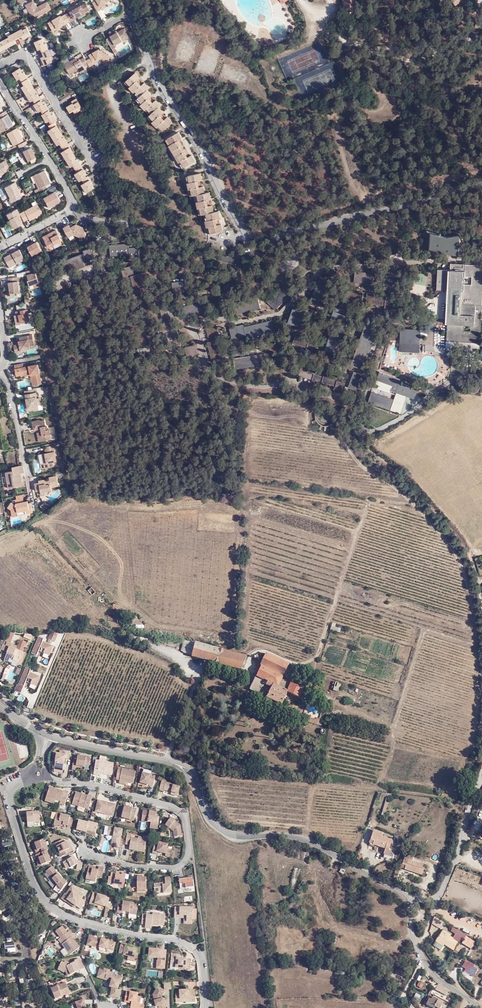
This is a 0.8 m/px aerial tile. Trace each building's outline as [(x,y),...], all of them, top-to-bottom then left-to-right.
[(92,3),(97,12),(102,9),(100,6),(104,3),(107,1),(107,0),(96,0),(92,3)] [(51,9),(47,2),(36,8),(33,1),(25,5),(29,12),(37,17),(51,9)] [(85,3),(65,15),(69,22),(74,20),(74,19),(74,18),(77,16),(77,17),(89,10),(85,3)] [(69,22),(65,15),(61,18),(60,16),(48,24),(53,32),(57,29),(60,28),(69,22)] [(22,37),(23,40),(31,36),(27,28),(22,30),(22,29),(15,33),(18,39),(22,37)] [(125,29),(117,33),(110,37),(106,39),(114,53),(117,52),(115,48),(116,47),(115,45),(129,37),(125,29)] [(15,41),(18,39),(15,33),(8,36),(9,38),(5,40),(8,48),(16,44),(15,41)] [(42,53),(49,50),(46,43),(44,44),(42,39),(34,43),(38,51),(41,49),(42,53)] [(8,48),(5,40),(0,42),(0,50),(1,52),(8,48)] [(41,58),(42,61),(40,62),(42,67),(52,63),(50,58),(52,57),(49,50),(42,53),(43,57),(41,58)] [(98,52),(97,51),(89,56),(91,59),(86,61),(90,67),(94,65),(93,63),(100,59),(101,61),(106,64),(111,57),(100,50),(99,51),(98,52)] [(84,67),(88,64),(86,62),(84,58),(80,61),(78,62),(77,61),(76,59),(64,66),(70,75),(78,70),(80,73),(86,70),(84,67)] [(13,73),(17,81),(20,79),(23,83),(28,79),(24,72),(23,73),(20,69),(13,73)] [(136,73),(126,81),(131,86),(135,91),(140,97),(147,90),(149,88),(145,83),(141,86),(137,81),(140,78),(136,73)] [(28,79),(23,83),(24,86),(22,88),(26,95),(35,89),(28,79)] [(35,89),(26,95),(31,102),(34,101),(35,104),(41,100),(35,89)] [(152,96),(147,90),(140,97),(138,98),(138,99),(142,104),(147,109),(151,114),(159,107),(161,105),(156,100),(153,103),(149,99),(152,96)] [(76,99),(69,103),(70,106),(67,107),(70,113),(74,111),(77,116),(84,112),(76,99)] [(41,100),(35,104),(34,105),(39,113),(42,111),(43,114),(49,110),(45,104),(44,105),(41,100)] [(163,112),(159,107),(151,114),(150,116),(149,116),(154,121),(158,126),(163,131),(172,123),(168,118),(164,121),(160,116),(163,112)] [(49,110),(43,114),(42,115),(48,126),(55,122),(57,120),(54,114),(52,115),(49,110)] [(0,114),(0,128),(2,131),(2,132),(12,126),(11,123),(6,115),(7,114),(5,111),(0,114)] [(57,126),(55,122),(48,126),(51,130),(48,131),(53,138),(60,134),(56,127),(57,126)] [(23,141),(16,128),(6,133),(12,146),(17,144),(23,141)] [(179,133),(168,139),(171,145),(174,151),(177,156),(181,162),(184,168),(195,162),(192,156),(188,158),(178,141),(182,139),(179,133)] [(60,134),(53,138),(57,146),(60,144),(62,148),(68,144),(66,140),(65,141),(60,134)] [(68,144),(62,148),(64,151),(62,153),(66,160),(74,155),(70,149),(70,148),(68,144)] [(24,155),(27,162),(34,158),(29,148),(19,153),(21,156),(22,156),(24,155)] [(74,155),(66,160),(71,167),(74,166),(75,169),(81,166),(79,162),(78,162),(74,155)] [(1,174),(6,172),(5,169),(8,168),(5,161),(0,163),(0,173),(1,173),(1,174)] [(81,166),(75,169),(78,173),(75,174),(80,182),(82,180),(87,178),(84,173),(85,172),(81,166)] [(39,193),(46,189),(45,186),(49,184),(43,171),(33,175),(40,188),(38,189),(39,193)] [(201,174),(188,176),(190,183),(191,189),(192,196),(195,195),(197,195),(205,193),(203,187),(199,187),(198,181),(202,180),(201,174)] [(87,178),(82,180),(84,184),(82,185),(87,193),(94,189),(91,184),(92,183),(88,177),(87,178)] [(11,202),(20,198),(17,191),(18,190),(14,182),(4,187),(11,202)] [(52,205),(54,204),(58,202),(53,192),(42,198),(47,207),(52,205)] [(210,192),(205,193),(197,195),(199,202),(200,208),(202,215),(204,214),(206,214),(214,212),(212,206),(208,206),(207,200),(211,199),(210,192)] [(21,218),(23,221),(27,219),(28,220),(35,217),(34,216),(40,213),(36,204),(32,207),(19,213),(20,216),(21,218)] [(19,213),(16,209),(6,214),(13,228),(20,225),(18,220),(17,218),(20,216),(19,213)] [(219,211),(214,212),(206,214),(208,221),(209,227),(211,234),(222,231),(221,225),(217,226),(216,219),(220,218),(219,211)] [(70,228),(68,225),(63,228),(68,237),(73,234),(83,238),(85,234),(82,227),(76,225),(73,226),(70,228)] [(55,229),(51,232),(52,234),(43,239),(47,247),(61,240),(55,229)] [(435,254),(452,255),(455,255),(458,255),(459,236),(446,238),(430,233),(428,257),(435,259),(435,254)] [(32,255),(36,253),(35,250),(39,248),(36,242),(27,247),(32,255)] [(83,263),(94,259),(90,248),(83,251),(84,254),(81,256),(81,255),(62,262),(66,273),(84,267),(83,263)] [(24,259),(19,249),(3,257),(8,265),(16,261),(16,263),(24,259)] [(451,265),(450,265),(450,270),(437,270),(436,290),(447,291),(449,291),(447,324),(446,342),(479,344),(480,315),(481,309),(481,287),(481,266),(455,265),(451,265)] [(38,282),(33,268),(29,269),(25,271),(27,277),(28,280),(27,280),(28,285),(33,284),(38,282)] [(354,283),(372,284),(373,273),(355,272),(354,283)] [(397,277),(386,276),(385,286),(396,287),(397,277)] [(19,292),(17,277),(7,278),(8,284),(9,288),(10,296),(14,296),(14,293),(19,292)] [(309,302),(311,303),(322,278),(320,277),(309,302)] [(173,294),(192,291),(190,280),(172,283),(173,294)] [(274,310),(291,293),(283,285),(266,303),(274,310)] [(358,305),(361,295),(348,291),(344,301),(358,305)] [(185,318),(203,313),(200,302),(182,307),(185,318)] [(287,323),(289,324),(296,303),(295,303),(287,323)] [(296,303),(289,324),(299,328),(307,307),(296,303)] [(342,328),(347,312),(334,308),(329,323),(342,328)] [(19,316),(21,323),(30,321),(28,310),(16,312),(17,316),(18,316),(19,316)] [(350,366),(353,366),(367,326),(365,325),(350,366)] [(412,350),(412,352),(419,353),(420,330),(401,329),(400,342),(399,349),(412,350)] [(16,353),(27,351),(30,350),(30,347),(35,346),(33,335),(20,338),(20,341),(21,341),(22,344),(19,344),(19,345),(14,345),(16,353)] [(390,341),(388,367),(398,367),(399,352),(399,349),(400,342),(390,341)] [(479,350),(479,344),(446,342),(446,348),(479,350)] [(187,357),(197,355),(195,345),(184,348),(187,357)] [(234,370),(267,365),(265,354),(233,359),(234,370)] [(23,364),(15,366),(17,377),(21,376),(31,374),(31,376),(33,376),(35,386),(42,385),(38,365),(23,368),(23,364)] [(347,387),(359,392),(366,377),(354,372),(347,387)] [(379,373),(376,381),(391,387),(390,391),(396,393),(415,399),(418,390),(399,383),(400,381),(379,373)] [(476,381),(472,380),(469,383),(477,391),(479,387),(479,383),(476,381)] [(391,387),(376,381),(374,388),(395,395),(396,393),(390,391),(391,387)] [(477,391),(469,383),(467,384),(468,389),(470,391),(474,392),(477,391)] [(390,410),(393,400),(371,392),(368,403),(390,410)] [(36,393),(26,395),(27,400),(28,404),(29,411),(34,410),(34,408),(39,408),(39,406),(42,405),(41,399),(37,400),(36,393)] [(43,439),(44,442),(52,440),(51,430),(49,430),(48,427),(46,427),(45,421),(41,422),(41,421),(33,422),(35,430),(39,430),(39,428),(40,428),(42,428),(42,431),(41,432),(40,433),(41,438),(43,439)] [(48,464),(49,469),(55,467),(54,463),(57,462),(55,446),(47,448),(48,452),(51,451),(51,453),(46,454),(43,455),(45,465),(48,464)] [(21,474),(25,474),(24,466),(13,468),(14,471),(7,473),(10,489),(24,486),(21,474)] [(42,493),(49,491),(53,491),(52,488),(60,487),(58,477),(50,478),(51,481),(47,482),(40,483),(36,484),(38,492),(42,491),(42,493)] [(23,503),(24,502),(24,499),(17,500),(16,500),(17,505),(15,505),(12,503),(9,507),(13,510),(14,517),(19,516),(21,514),(26,511),(27,514),(34,513),(32,503),(29,504),(23,505),(23,503)] [(18,662),(20,657),(22,651),(26,642),(20,640),(17,650),(9,647),(7,652),(4,660),(8,662),(9,659),(18,662)] [(182,651),(192,654),(195,643),(185,640),(182,651)] [(196,658),(203,660),(217,664),(238,669),(243,671),(246,656),(195,643),(192,654),(196,655),(196,658)] [(261,667),(256,677),(267,683),(268,682),(278,687),(282,679),(285,672),(289,665),(266,654),(260,666),(261,667)] [(282,679),(289,683),(293,675),(285,672),(282,679)] [(256,677),(254,682),(250,690),(281,705),(287,693),(288,691),(278,687),(268,682),(267,683),(256,677)] [(288,691),(292,684),(289,683),(282,679),(278,687),(288,691)] [(287,693),(288,693),(299,698),(303,690),(292,684),(288,691),(287,693)] [(310,690),(304,687),(303,690),(317,696),(318,694),(312,692),(313,691),(310,689),(310,690)] [(66,759),(68,759),(71,760),(72,753),(66,752),(65,755),(58,754),(57,757),(59,758),(57,769),(61,769),(60,772),(65,773),(67,762),(65,762),(66,759)] [(78,766),(81,767),(86,768),(87,765),(91,766),(92,758),(80,756),(79,761),(76,760),(74,770),(78,771),(78,768),(78,766)] [(116,764),(108,762),(108,764),(101,763),(101,761),(98,761),(96,775),(99,775),(99,774),(106,775),(106,773),(110,774),(114,774),(116,764)] [(118,780),(122,781),(128,782),(135,784),(138,772),(121,768),(118,780)] [(153,773),(153,776),(144,774),(142,783),(154,787),(158,775),(153,773)] [(173,795),(179,797),(181,788),(175,786),(175,785),(167,783),(168,781),(164,780),(161,791),(165,792),(165,790),(173,793),(173,795)] [(48,798),(57,802),(58,800),(62,801),(61,804),(66,806),(71,793),(66,791),(66,792),(52,787),(48,798)] [(83,796),(84,794),(78,792),(74,804),(90,809),(94,797),(90,795),(89,796),(89,798),(83,796)] [(118,805),(112,803),(111,805),(109,804),(110,803),(100,800),(97,812),(115,816),(118,805)] [(134,809),(130,809),(126,808),(124,818),(135,821),(138,809),(134,808),(134,809)] [(144,822),(153,823),(152,828),(159,830),(162,816),(158,815),(158,813),(145,811),(144,822)] [(29,812),(29,816),(30,820),(30,823),(42,822),(41,812),(29,812)] [(59,813),(56,824),(60,825),(65,827),(65,825),(70,826),(72,820),(72,817),(59,813)] [(182,825),(172,818),(167,825),(175,832),(176,837),(183,836),(182,825)] [(88,831),(98,834),(100,825),(90,822),(90,823),(81,821),(78,830),(88,832),(88,831)] [(121,848),(123,838),(125,831),(107,827),(106,835),(110,836),(110,834),(115,835),(115,837),(114,845),(118,845),(118,848),(121,848)] [(393,857),(397,845),(392,843),(393,841),(381,837),(382,833),(373,831),(370,840),(374,841),(373,845),(385,849),(384,854),(392,857),(393,857)] [(131,849),(138,851),(139,847),(141,847),(141,848),(147,849),(149,838),(140,837),(140,839),(133,838),(134,835),(129,834),(127,845),(131,845),(131,849)] [(49,851),(50,851),(46,840),(37,843),(39,850),(37,851),(38,855),(49,851)] [(62,853),(64,856),(74,851),(73,848),(71,848),(68,842),(66,842),(65,843),(61,842),(57,844),(62,853)] [(163,851),(163,853),(167,854),(167,856),(171,857),(173,851),(169,850),(170,845),(161,842),(160,845),(156,844),(154,853),(158,854),(158,852),(159,850),(163,851)] [(38,855),(39,858),(41,858),(43,865),(53,862),(49,851),(38,855)] [(405,866),(404,869),(422,874),(424,866),(412,862),(413,858),(405,855),(402,865),(405,866)] [(85,862),(77,860),(76,857),(65,863),(68,868),(71,868),(80,864),(78,869),(83,870),(85,862)] [(100,871),(97,870),(94,869),(95,867),(91,866),(87,879),(97,882),(98,876),(103,878),(106,869),(101,867),(100,871)] [(55,890),(60,894),(69,882),(66,879),(65,880),(53,867),(48,872),(59,885),(55,890)] [(123,876),(120,875),(117,875),(117,874),(113,873),(112,877),(110,877),(109,883),(121,886),(121,888),(125,889),(127,874),(123,873),(123,876)] [(180,876),(182,890),(195,888),(194,879),(184,880),(184,876),(180,876)] [(165,891),(165,894),(173,893),(172,879),(171,879),(171,877),(166,877),(166,882),(167,886),(164,886),(164,884),(155,885),(156,892),(165,891)] [(135,888),(139,888),(148,889),(149,878),(145,878),(139,878),(139,880),(135,880),(135,888)] [(78,904),(76,906),(81,910),(85,905),(84,904),(85,902),(82,899),(85,896),(82,893),(83,892),(76,886),(75,888),(73,886),(67,894),(66,894),(62,899),(66,902),(67,901),(68,900),(72,903),(73,902),(75,904),(76,903),(78,904)] [(90,904),(96,906),(96,904),(99,904),(107,908),(109,904),(110,899),(94,893),(90,904)] [(135,908),(136,904),(125,902),(124,905),(120,904),(118,913),(123,914),(123,912),(130,913),(130,914),(138,916),(139,909),(135,908)] [(188,922),(194,922),(194,909),(181,908),(182,910),(176,910),(176,919),(181,919),(181,916),(188,917),(188,922)] [(356,911),(349,908),(346,915),(353,918),(356,911)] [(161,923),(166,924),(167,915),(162,915),(162,914),(155,913),(154,916),(144,915),(143,924),(147,925),(147,926),(153,927),(153,925),(160,926),(161,926),(161,923)] [(193,925),(194,922),(188,922),(188,917),(181,916),(181,919),(185,919),(185,925),(193,925)] [(435,916),(432,923),(439,927),(443,922),(435,916)] [(82,948),(74,938),(70,940),(69,939),(75,935),(72,931),(69,933),(65,927),(58,932),(63,938),(61,940),(72,955),(82,948)] [(462,938),(465,940),(467,937),(453,928),(451,931),(456,934),(452,939),(450,937),(452,935),(443,930),(433,945),(442,951),(445,945),(455,951),(462,938)] [(118,944),(106,940),(103,940),(100,939),(96,938),(91,937),(90,943),(94,944),(93,946),(98,948),(99,945),(101,946),(100,949),(108,951),(109,949),(116,951),(118,944)] [(339,939),(332,937),(329,949),(336,951),(339,939)] [(472,949),(476,943),(467,937),(465,940),(462,943),(472,949)] [(126,953),(126,956),(139,959),(141,949),(137,948),(132,947),(128,946),(128,945),(124,944),(122,951),(126,953)] [(159,959),(158,965),(167,966),(168,951),(164,951),(164,950),(151,949),(150,958),(159,959)] [(368,951),(367,958),(382,961),(383,954),(368,951)] [(193,960),(181,959),(179,959),(179,956),(173,956),(172,965),(178,966),(177,968),(192,970),(193,960)] [(66,972),(68,972),(71,970),(73,975),(87,969),(82,959),(77,961),(77,962),(73,964),(68,961),(67,963),(64,962),(60,969),(66,972)] [(475,974),(478,970),(469,964),(466,969),(475,974)] [(111,981),(112,984),(113,984),(114,983),(112,980),(107,978),(108,977),(103,976),(105,969),(102,968),(99,978),(111,981)] [(113,984),(112,984),(111,987),(114,988),(112,996),(121,998),(122,990),(120,990),(122,982),(123,983),(125,978),(114,974),(114,973),(109,972),(110,971),(105,969),(103,976),(108,977),(107,978),(112,980),(114,983),(113,984)] [(68,983),(63,985),(59,986),(53,989),(57,999),(62,997),(62,996),(72,992),(68,983)] [(449,991),(439,984),(437,989),(435,988),(432,994),(444,1000),(449,991)] [(156,1002),(157,1007),(160,1007),(167,1007),(166,1005),(166,1004),(165,1004),(165,1003),(166,1003),(165,1000),(164,1000),(163,997),(166,992),(160,988),(155,996),(156,1002)] [(177,1003),(182,1003),(182,999),(192,999),(192,1002),(197,1002),(197,991),(181,991),(181,995),(177,995),(177,1003)] [(130,1003),(130,1002),(133,1002),(133,1004),(132,1007),(135,1007),(145,1007),(146,1006),(142,1005),(143,998),(139,998),(139,994),(128,992),(126,1002),(130,1003)] [(438,1007),(440,1007),(444,1002),(432,996),(431,999),(430,998),(426,1004),(433,1007),(434,1007),(435,1006),(438,1007)]
